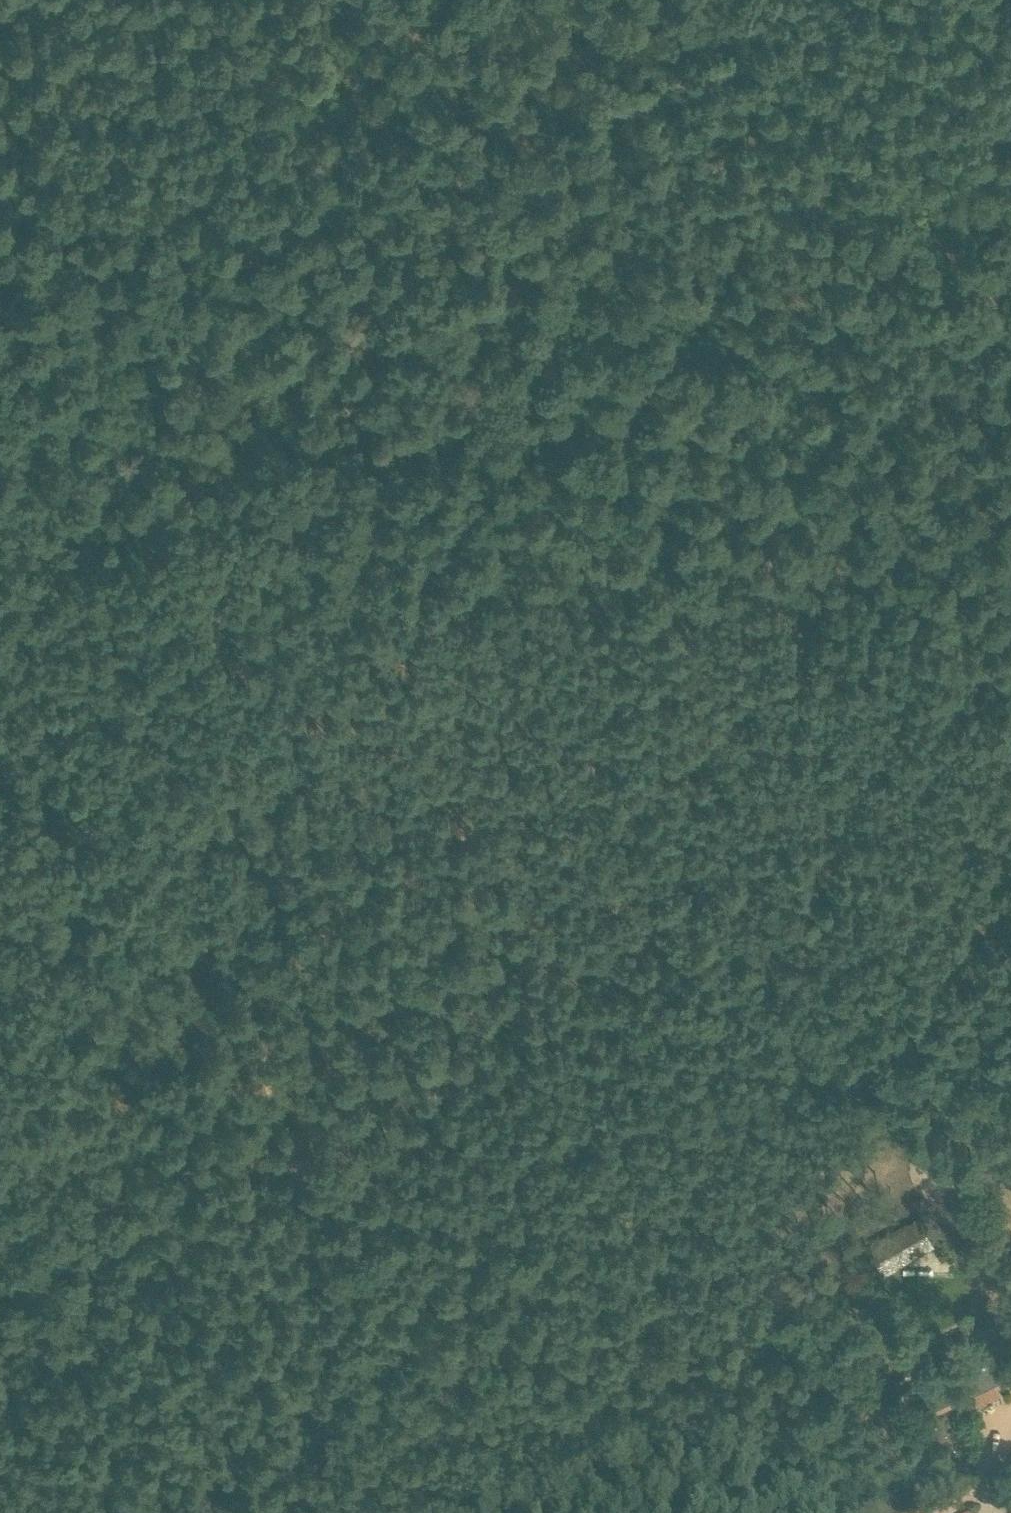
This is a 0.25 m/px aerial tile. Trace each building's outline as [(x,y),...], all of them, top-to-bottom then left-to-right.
[(928,1246),(914,1218),(861,1245),(875,1273),(928,1246)] [(953,1366),(968,1398),(1010,1378),(1008,1371),(1010,1369),(1010,1359),(1001,1339),(994,1324),(944,1348),(953,1366)]
